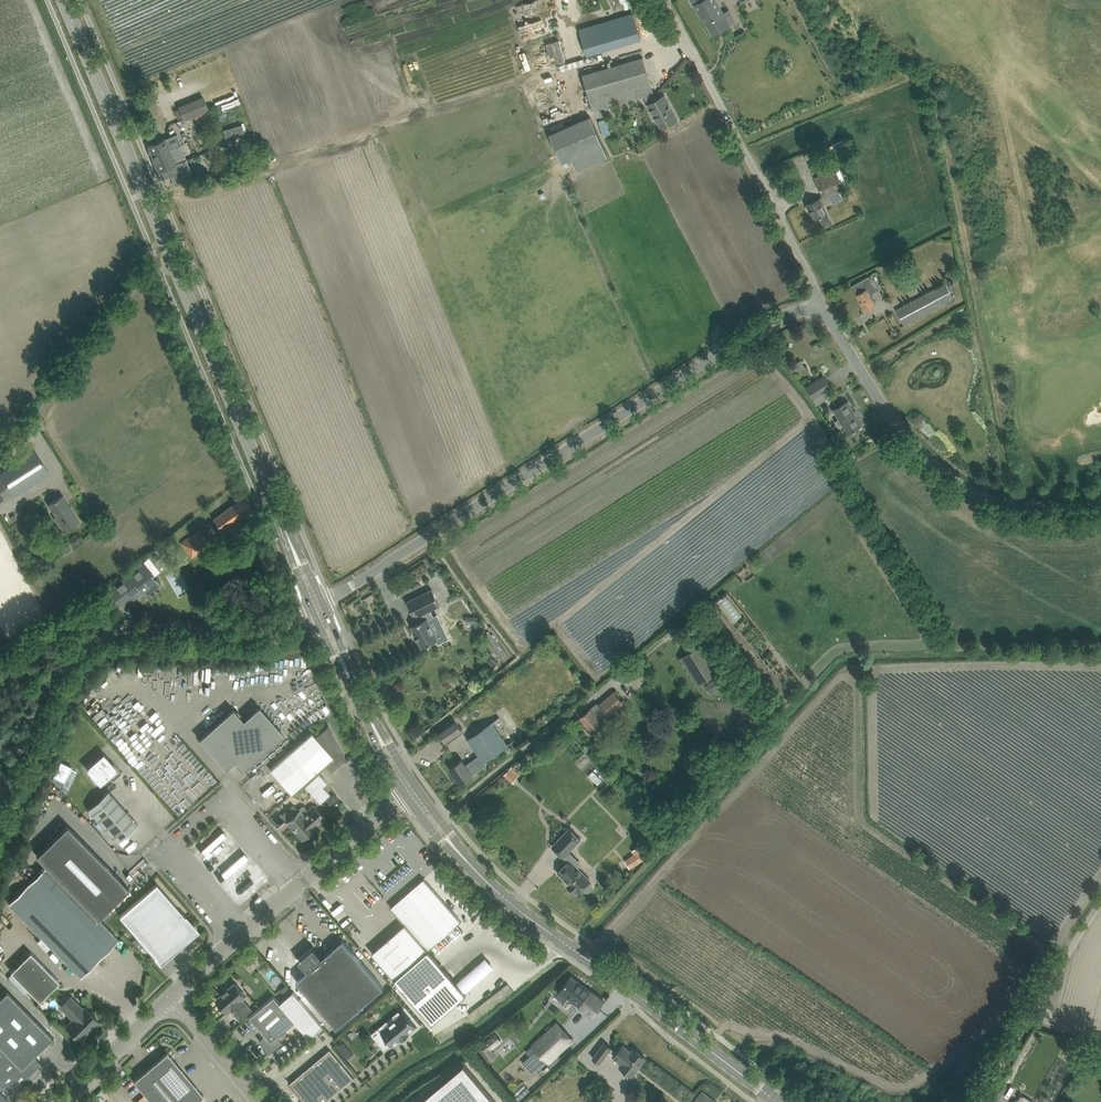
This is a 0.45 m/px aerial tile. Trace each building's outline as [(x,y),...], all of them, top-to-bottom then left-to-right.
[(694,6),(694,5),(705,24),(706,23),(713,34),(723,29),(729,25),(723,15),(725,14),(718,3),(716,0),(690,0),(694,6)] [(633,12),(579,28),(587,54),(641,38),(633,12)] [(546,43),(550,57),(556,55),(559,63),(565,61),(559,40),(546,43)] [(633,60),(582,74),(593,110),(644,96),(661,128),(668,125),(678,119),(665,95),(657,99),(653,93),(654,93),(643,57),(633,60)] [(541,89),(540,102),(551,103),(552,90),(541,89)] [(178,107),(183,119),(208,109),(204,96),(178,107)] [(577,170),(608,157),(590,116),(549,133),(562,162),(572,158),(577,170)] [(242,124),(223,130),(226,138),(244,132),(242,124)] [(412,135),(422,130),(419,125),(410,130),(412,135)] [(176,134),(148,145),(159,171),(162,179),(171,175),(175,186),(195,178),(190,168),(186,158),(176,134)] [(817,228),(827,223),(831,221),(824,205),(832,201),(831,199),(841,195),(837,189),(842,187),(835,172),(815,181),(822,196),(820,198),(816,200),(806,204),(817,228)] [(794,179),(785,181),(787,188),(796,186),(794,179)] [(949,268),(945,276),(952,279),(955,271),(949,268)] [(866,310),(875,305),(876,304),(871,295),(878,291),(869,275),(862,279),(852,285),(857,294),(856,294),(866,310)] [(946,284),(896,310),(904,324),(953,298),(946,284)] [(800,361),(789,368),(793,374),(804,367),(800,361)] [(824,376),(807,386),(814,399),(817,404),(833,395),(830,390),(832,388),(824,376)] [(848,433),(852,431),(853,430),(854,431),(856,430),(855,429),(862,425),(854,412),(852,413),(846,403),(848,402),(848,401),(834,410),(839,418),(835,420),(839,427),(843,425),(848,433)] [(12,495),(13,497),(50,473),(35,450),(0,472),(0,503),(12,495)] [(852,451),(846,455),(849,460),(855,456),(852,451)] [(65,530),(70,527),(79,521),(62,495),(53,500),(50,502),(58,515),(56,517),(65,530)] [(214,519),(221,529),(251,508),(243,497),(214,519)] [(181,542),(185,548),(191,557),(200,551),(199,550),(209,543),(199,529),(181,542)] [(154,550),(159,556),(169,549),(164,542),(154,550)] [(128,574),(107,591),(115,600),(119,606),(120,606),(140,590),(144,595),(161,583),(155,575),(144,562),(132,571),(134,574),(131,577),(128,574)] [(432,589),(407,601),(415,617),(416,616),(419,621),(411,625),(415,633),(414,634),(417,639),(418,639),(422,647),(438,639),(429,621),(435,619),(430,609),(440,605),(432,589)] [(449,603),(464,596),(462,592),(447,599),(449,603)] [(475,608),(470,600),(466,603),(471,611),(475,608)] [(472,616),(466,616),(466,623),(473,623),(473,627),(478,627),(478,616),(472,616)] [(703,642),(679,657),(697,686),(721,670),(703,642)] [(492,657),(488,662),(494,667),(498,662),(492,657)] [(715,679),(706,685),(710,692),(719,686),(715,679)] [(585,691),(586,692),(589,696),(595,691),(592,687),(591,686),(585,691)] [(599,705),(597,702),(590,708),(589,709),(580,716),(591,730),(600,722),(622,703),(614,694),(613,693),(599,705)] [(100,705),(91,714),(102,725),(111,716),(100,705)] [(199,739),(226,769),(236,760),(245,770),(284,734),(259,706),(243,720),(233,709),(199,739)] [(447,743),(463,732),(456,721),(440,732),(447,743)] [(462,759),(450,768),(461,783),(473,775),(473,774),(480,769),(487,764),(484,762),(508,745),(492,722),(468,739),(479,756),(473,760),(466,765),(462,759)] [(146,723),(135,729),(139,738),(150,733),(146,723)] [(270,768),(292,793),(325,764),(329,770),(345,756),(329,725),(316,737),(311,732),(270,768)] [(165,735),(169,740),(178,734),(175,729),(165,735)] [(131,735),(120,745),(127,753),(138,743),(131,735)] [(104,755),(88,768),(93,775),(92,776),(97,782),(99,781),(100,782),(108,775),(113,780),(122,772),(114,763),(112,765),(104,755)] [(61,761),(53,777),(65,782),(72,767),(61,761)] [(511,767),(504,775),(511,783),(520,774),(516,771),(512,767),(511,767)] [(591,780),(602,788),(608,781),(597,772),(591,780)] [(318,774),(305,785),(319,802),(329,794),(322,786),(326,782),(318,774)] [(88,809),(117,842),(138,824),(109,791),(88,809)] [(286,821),(302,839),(315,828),(314,826),(325,817),(313,804),(308,810),(304,806),(302,806),(298,809),(298,810),(286,821)] [(50,861),(103,914),(129,888),(67,825),(36,855),(46,866),(50,861)] [(564,857),(571,849),(581,839),(569,828),(560,838),(552,846),(564,857)] [(209,867),(237,842),(232,837),(204,861),(209,867)] [(630,868),(641,861),(648,857),(640,845),(632,851),(634,854),(624,859),(630,868)] [(578,892),(583,888),(586,891),(589,891),(592,887),(593,885),(589,881),(591,880),(570,860),(565,865),(558,872),(569,884),(567,886),(575,893),(577,892),(578,892)] [(119,939),(98,919),(103,914),(50,861),(46,866),(8,903),(80,977),(119,939)] [(350,874),(356,880),(362,875),(356,868),(350,874)] [(405,924),(372,953),(394,979),(432,1022),(466,992),(429,949),(453,928),(461,921),(424,878),(416,885),(391,907),(405,924)] [(170,954),(193,934),(189,930),(194,926),(157,883),(120,915),(157,958),(166,950),(170,954)] [(343,940),(322,958),(314,947),(299,960),(308,971),(296,981),(337,1027),(383,987),(343,940)] [(59,981),(31,952),(11,971),(39,1000),(59,981)] [(555,996),(563,1002),(567,996),(592,1016),(604,1000),(571,975),(555,996)] [(240,1019),(252,1009),(243,999),(246,996),(235,983),(216,999),(228,1012),(231,1009),(240,1019)] [(52,1036),(7,990),(0,997),(0,1101),(15,1101),(19,1098),(18,1096),(23,1091),(18,1085),(40,1062),(33,1055),(52,1036)] [(323,1025),(293,991),(280,1003),(296,1020),(310,1037),(323,1025)] [(99,1021),(85,1007),(83,1008),(71,996),(60,1006),(73,1019),(66,1026),(80,1040),(99,1021)] [(274,996),(249,1017),(268,1038),(262,1043),(270,1053),(283,1042),(278,1036),(296,1020),(280,1003),(274,996)] [(416,1026),(405,1011),(381,1031),(393,1046),(401,1039),(402,1041),(410,1034),(409,1032),(416,1026)] [(538,1072),(573,1039),(557,1022),(532,1045),(533,1045),(528,1049),(532,1054),(526,1060),(535,1069),(538,1072)] [(336,1047),(346,1060),(354,1054),(344,1042),(336,1047)] [(646,1058),(637,1051),(637,1052),(636,1053),(632,1049),(631,1051),(623,1044),(617,1052),(604,1042),(593,1057),(600,1063),(608,1052),(621,1063),(619,1066),(632,1076),(646,1058)] [(330,1049),(289,1083),(306,1101),(326,1101),(354,1078),(330,1049)] [(152,1101),(195,1101),(203,1095),(167,1052),(133,1080),(152,1101)] [(418,1101),(496,1101),(464,1063),(418,1101)] [(517,1089),(521,1096),(531,1090),(527,1083),(517,1089)] [(717,1101),(703,1090),(693,1101),(717,1101)]
